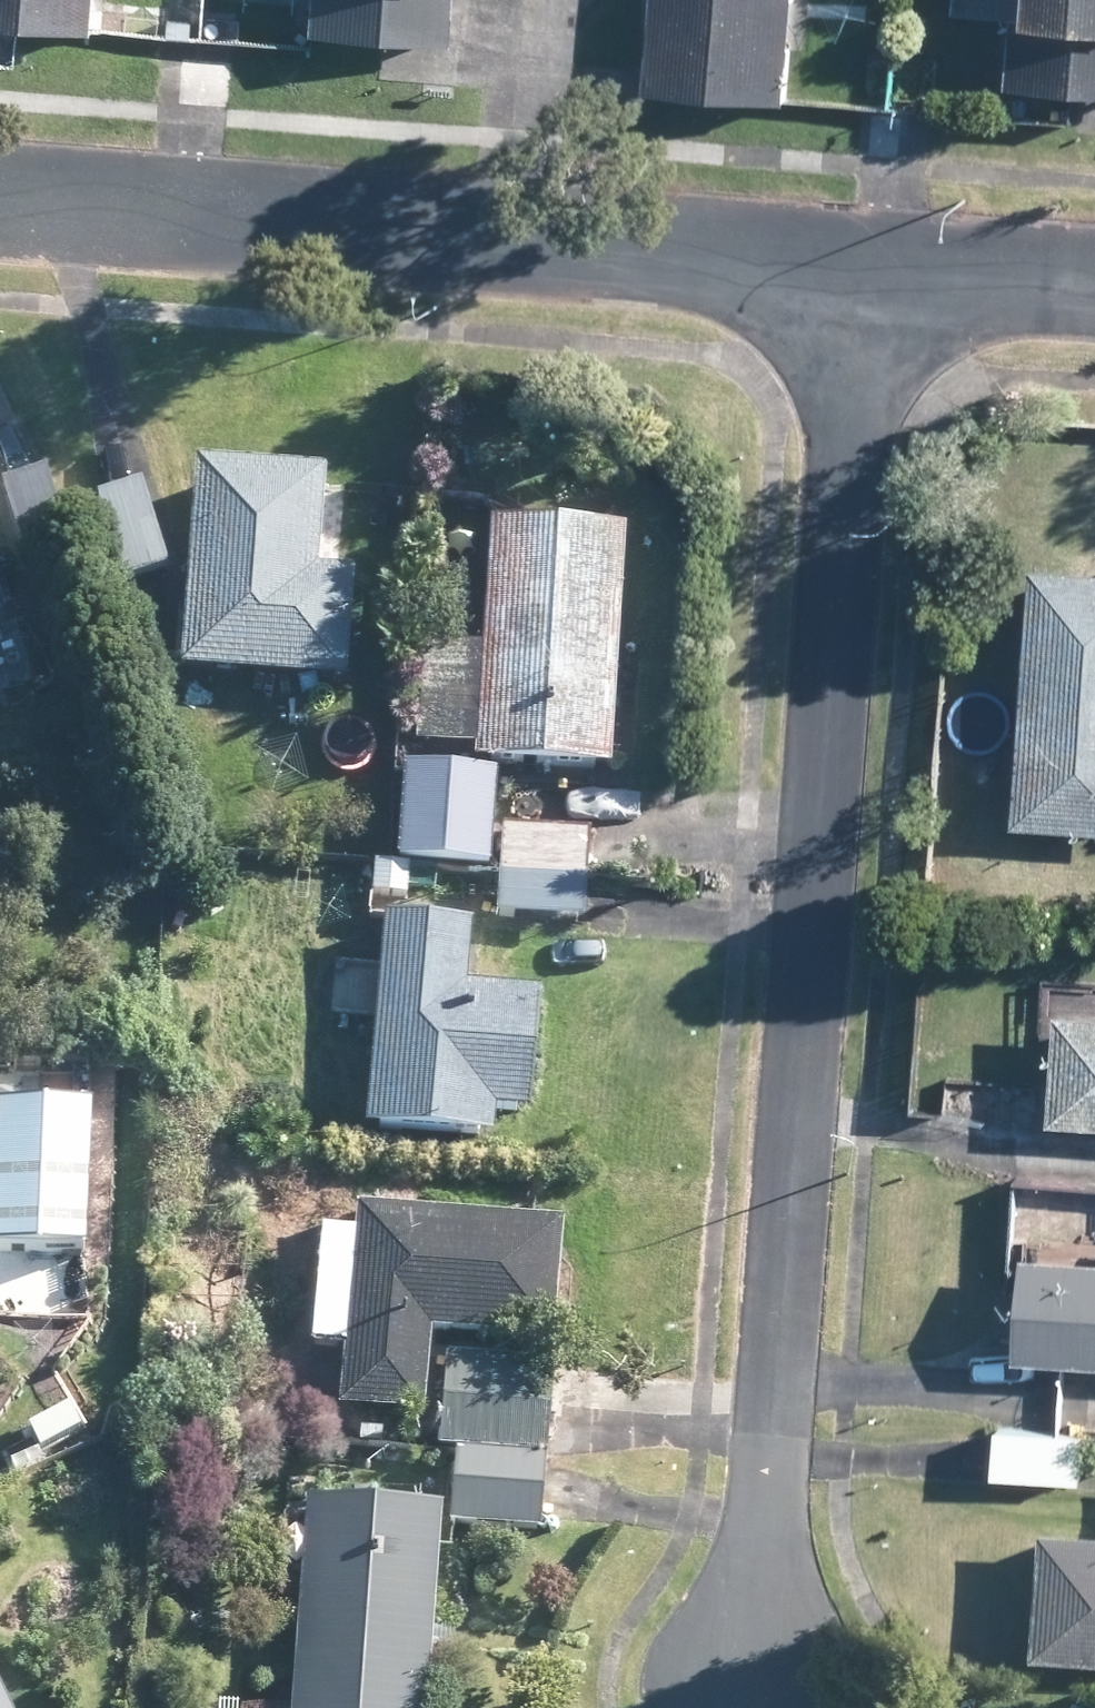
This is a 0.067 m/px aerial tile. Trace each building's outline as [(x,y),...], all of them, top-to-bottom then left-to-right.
[(16,20),(92,25),(94,0),(0,0),(0,19),(16,20)] [(313,29),(452,40),(456,0),(315,0),(313,29)] [(795,92),(802,0),(661,0),(656,72),(655,83),(795,92)] [(1045,13),(1022,13),(1018,78),(1094,84),(1094,0),(1047,0),(1045,13)] [(203,458),(185,667),(352,680),(362,567),(323,563),(331,469),(203,458)] [(5,478),(21,529),(31,564),(77,550),(51,464),(42,467),(5,478)] [(103,493),(126,579),(174,566),(152,479),(103,493)] [(616,764),(628,524),(493,516),(487,646),(432,642),(426,742),(481,745),(481,756),(616,764)] [(1041,556),(1020,819),(1094,825),(1094,560),(1041,556)] [(10,616),(0,582),(0,619),(10,616)] [(401,857),(496,864),(502,770),(407,765),(401,857)] [(593,875),(593,872),(595,832),(507,828),(505,870),(593,875)] [(413,862),(400,862),(376,860),(374,893),(384,893),(411,895),(413,862)] [(593,875),(505,870),(437,866),(435,899),(470,901),(470,893),(502,895),(500,915),(591,920),(593,879),(593,875)] [(473,982),(478,929),(478,919),(382,911),(379,949),(386,949),(373,1121),(499,1132),(501,1107),(537,1110),(547,988),(473,982)] [(1067,1004),(1058,1116),(1094,1119),(1094,1006),(1067,1004)] [(571,1217),(361,1203),(359,1226),(326,1224),(317,1344),(352,1346),(346,1406),(432,1412),(439,1328),(562,1337),(571,1217)] [(1031,1249),(1023,1354),(1094,1359),(1094,1253),(1031,1249)] [(557,1403),(560,1363),(449,1355),(442,1445),(459,1447),(549,1454),(553,1454),(557,1403)] [(1088,1480),(1092,1432),(1005,1424),(1005,1431),(1002,1474),(1088,1480)] [(549,1465),(549,1454),(459,1447),(455,1496),(468,1497),(546,1503),(549,1465)] [(355,1499),(312,1497),(312,1502),(305,1586),(296,1707),(435,1707),(441,1639),(444,1582),(450,1506),(372,1501),(355,1499)] [(1052,1522),(1042,1652),(1094,1656),(1094,1525),(1052,1522)] [(1,1677),(0,1675),(0,1707),(15,1707),(6,1687),(1,1677)]
